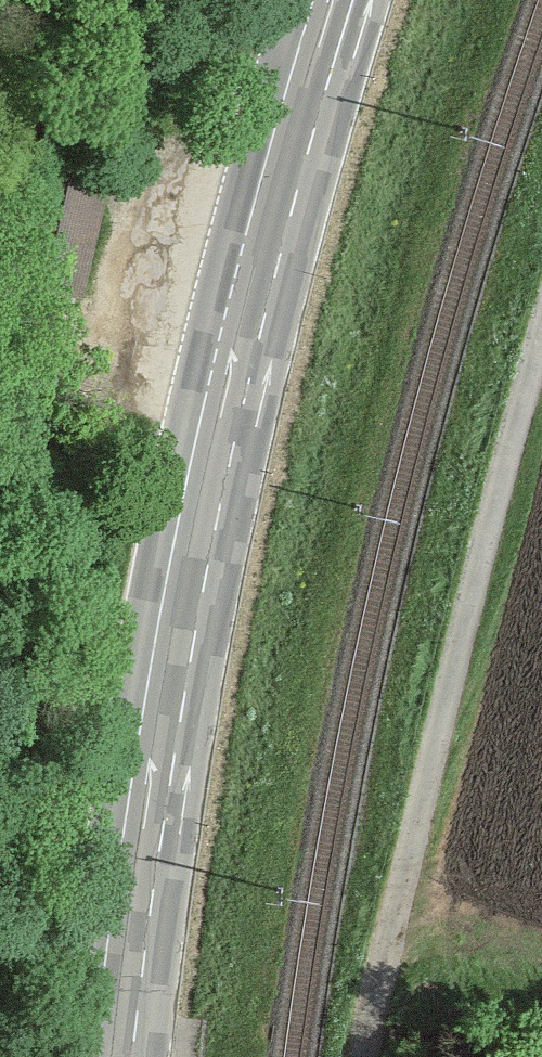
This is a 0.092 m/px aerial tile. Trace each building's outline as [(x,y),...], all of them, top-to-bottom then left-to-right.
[(93,288),(122,179),(82,168),(53,277),(93,288)]
